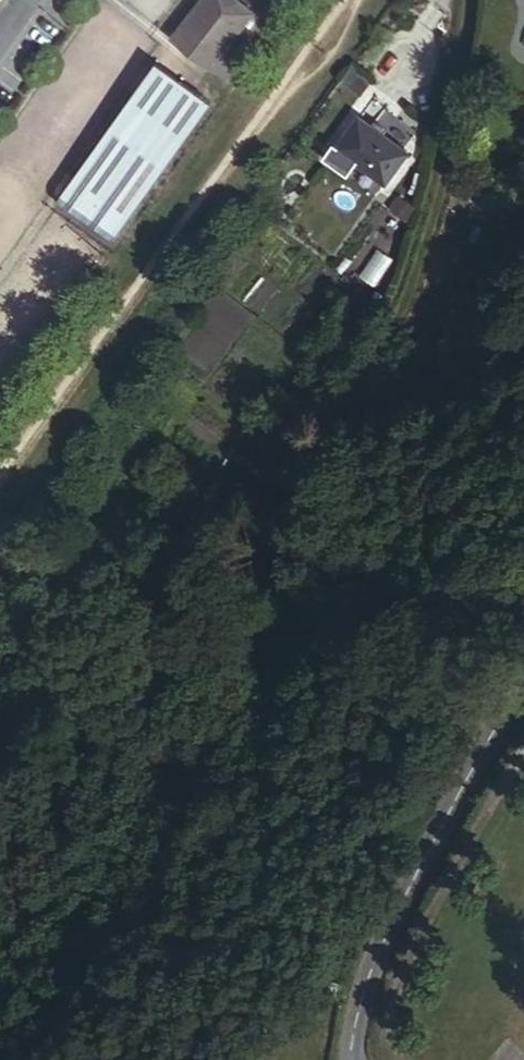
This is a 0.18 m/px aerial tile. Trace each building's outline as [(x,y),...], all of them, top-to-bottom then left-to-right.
[(171,41),(209,71),(220,57),(230,44),(241,53),(254,36),(243,27),(253,15),(235,0),(203,0),(182,26),(171,41)] [(56,204),(112,244),(211,103),(155,64),(56,204)] [(406,156),(358,120),(336,151),(357,166),(384,186),(406,156)] [(336,151),(332,148),(322,162),(346,179),(357,166),(336,151)] [(339,1005),(343,990),(328,985),(323,1000),(339,1005)]
